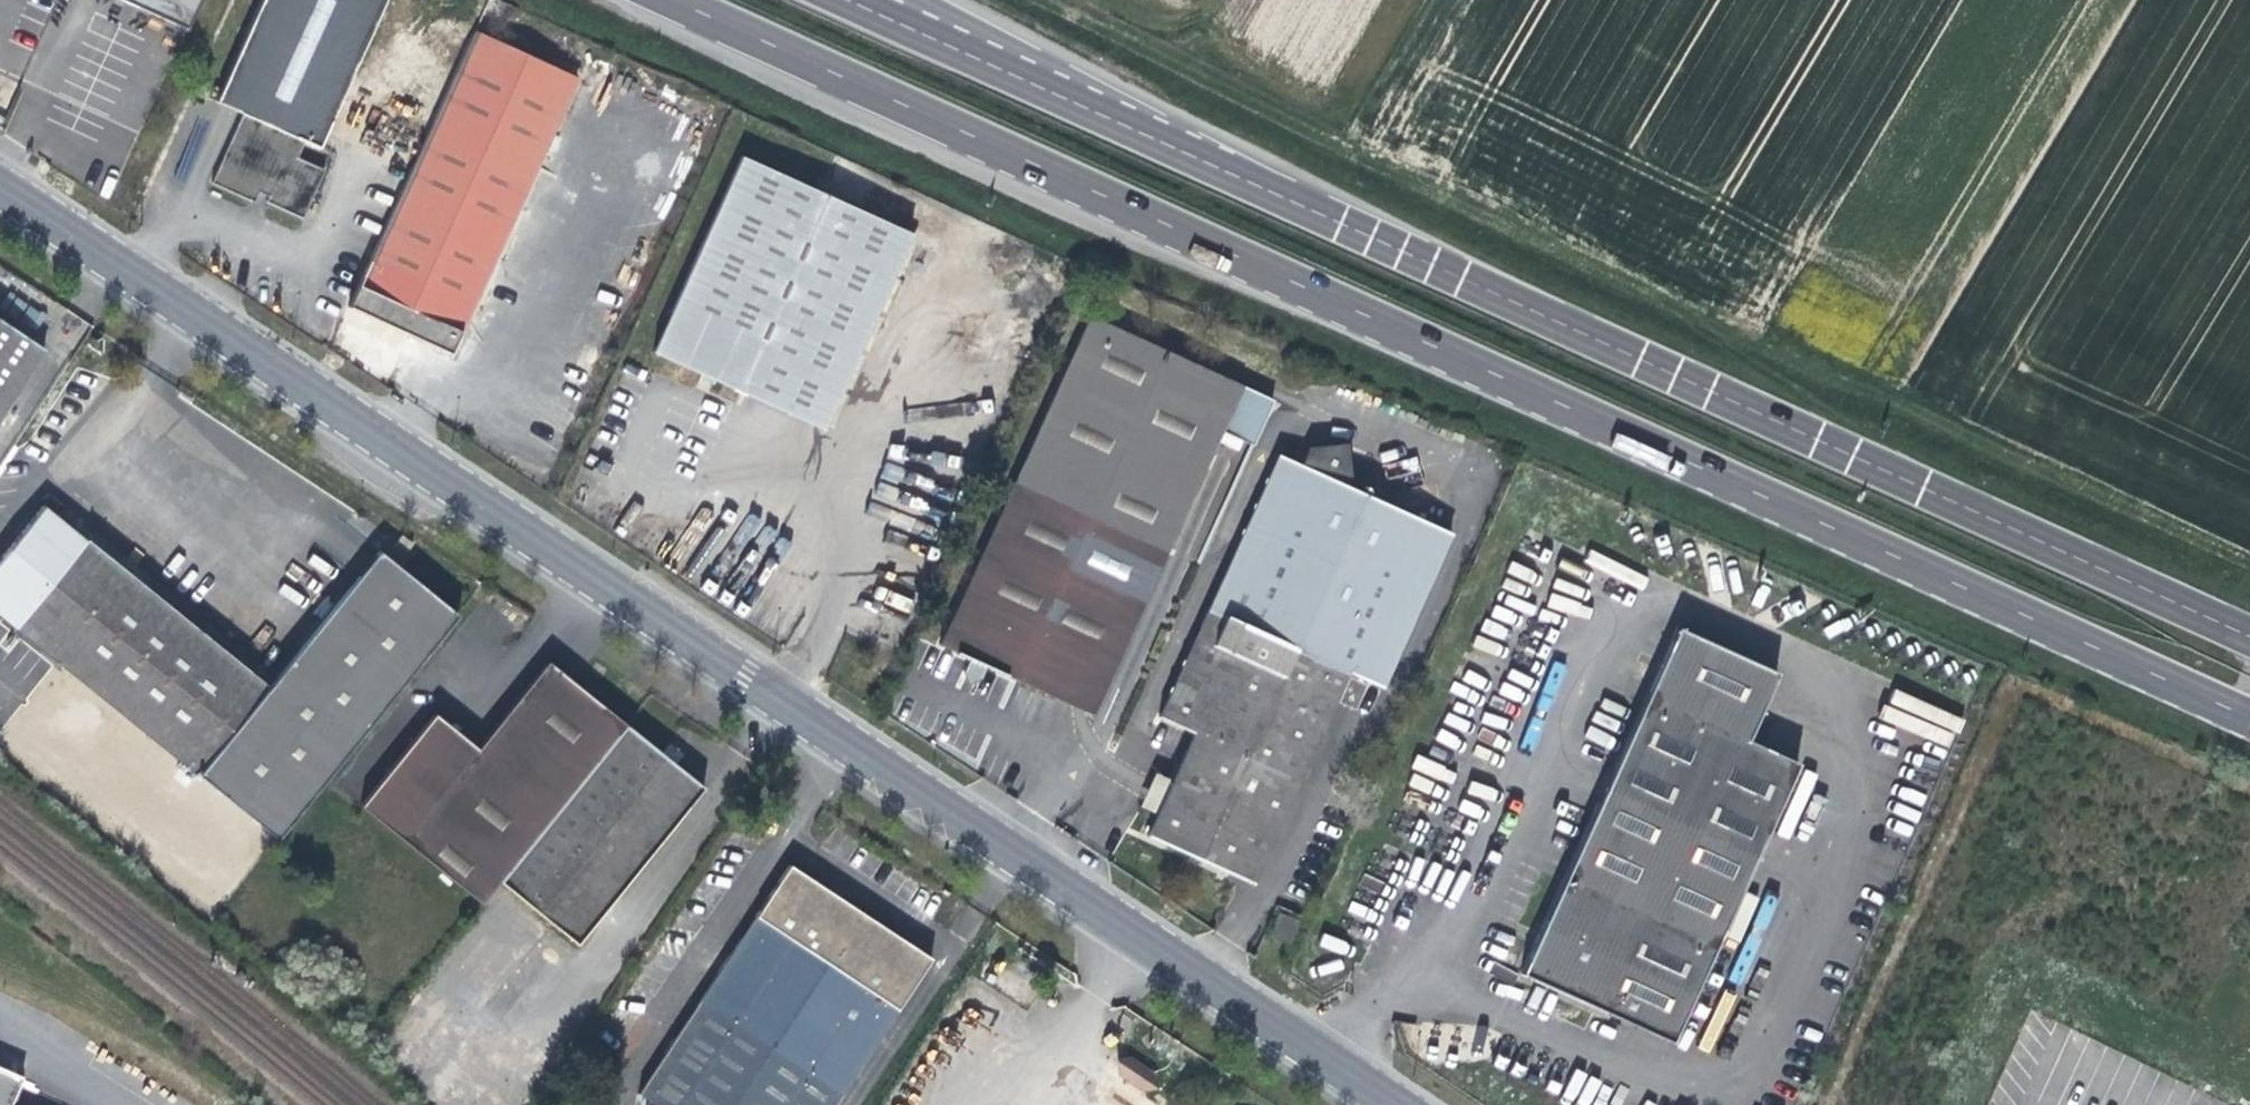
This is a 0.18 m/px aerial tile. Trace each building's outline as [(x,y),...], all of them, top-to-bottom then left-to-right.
[(177,26),(188,0),(117,0),(177,26)] [(370,0),(250,0),(210,97),(236,108),(208,175),(250,194),(254,185),(259,186),(264,188),(262,193),(298,208),(318,160),(290,148),(296,133),(312,139),(370,0)] [(471,30),(378,226),(396,235),(383,264),(424,285),(409,315),(454,337),(576,79),(471,30)] [(751,144),(657,337),(726,370),(826,417),(918,226),(751,144)] [(396,235),(378,226),(349,285),(409,315),(424,285),(383,264),(396,235)] [(924,634),(999,669),(1009,648),(1085,682),(1197,437),(1206,419),(1227,372),(1080,302),(1049,366),(924,634)] [(0,318),(0,401),(38,342),(0,318)] [(1259,388),(1227,372),(1206,419),(1237,435),(1259,388)] [(1266,452),(1145,712),(1180,730),(1133,832),(1204,865),(1237,880),(1335,668),(1364,680),(1432,528),(1266,452)] [(88,532),(87,533),(67,517),(44,498),(0,551),(0,604),(268,833),(451,611),(374,547),(264,679),(88,532)] [(1532,946),(1520,974),(1673,1040),(1796,763),(1745,740),(1774,670),(1673,627),(1532,946)] [(1074,704),(1085,682),(1009,648),(999,669),(1031,684),(1074,704)] [(536,653),(448,761),(431,782),(424,777),(387,746),(347,796),(467,892),(485,870),(564,935),(689,779),(659,755),(645,743),(589,697),(536,653)] [(404,725),(387,746),(424,777),(431,782),(448,761),(439,754),(404,725)] [(645,743),(659,755),(666,746),(659,740),(652,734),(645,743)] [(626,1087),(652,1104),(819,1104),(920,953),(777,860),(626,1087)] [(1278,913),(1267,935),(1284,944),(1295,921),(1278,913)] [(1119,1054),(1111,1054),(1105,1063),(1107,1071),(1130,1086),(1138,1085),(1143,1077),(1141,1069),(1119,1054)] [(23,1076),(0,1066),(0,1104),(10,1104),(23,1076)]
